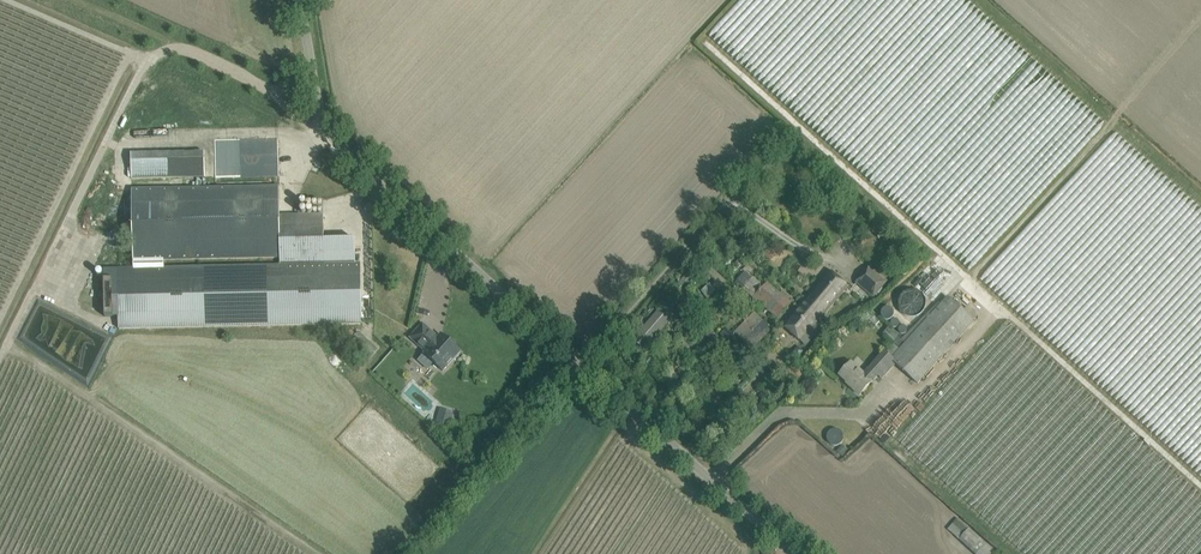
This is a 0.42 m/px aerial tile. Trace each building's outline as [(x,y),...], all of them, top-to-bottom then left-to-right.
[(277,138),(217,139),(217,154),(226,154),(226,160),(240,160),(240,152),(255,152),(255,162),(259,162),(259,175),(277,175),(277,138)] [(131,178),(180,177),(205,177),(204,152),(180,153),(131,153),(131,178)] [(117,269),(103,269),(104,316),(118,316),(119,329),(314,325),(362,324),(361,276),(361,264),(325,264),(323,215),(280,216),(279,186),(267,187),(132,189),(133,261),(280,258),(280,265),(117,269)] [(770,248),(763,253),(770,261),(776,256),(770,248)] [(873,297),(888,280),(869,265),(855,282),(873,297)] [(763,286),(752,278),(744,271),(734,282),(778,318),(791,303),(766,283),(763,286)] [(818,320),(843,292),(848,286),(832,271),(826,276),(803,302),(809,307),(807,311),(818,320)] [(851,363),(840,375),(851,386),(850,387),(859,395),(878,375),(882,379),(896,364),(917,384),(974,321),(972,320),(953,302),(947,297),(905,344),(888,328),(883,333),(894,344),(885,354),(884,353),(864,375),(851,363)] [(811,327),(818,320),(807,311),(809,307),(803,302),(782,325),(805,346),(817,333),(811,327)] [(643,349),(669,320),(660,311),(635,341),(643,349)] [(770,329),(762,321),(755,314),(736,333),(751,349),(770,329)] [(423,324),(410,338),(419,346),(425,352),(423,354),(424,354),(418,360),(428,369),(433,363),(434,364),(443,372),(453,360),(455,360),(459,356),(458,354),(460,352),(441,334),(438,337),(423,324)] [(788,372),(796,381),(802,375),(794,366),(788,372)] [(440,409),(434,429),(448,433),(454,413),(440,409)] [(842,438),(832,429),(825,436),(836,446),(842,438)] [(840,446),(836,451),(842,456),(846,451),(840,446)] [(957,518),(948,529),(975,553),(992,553),(994,551),(957,518)]
